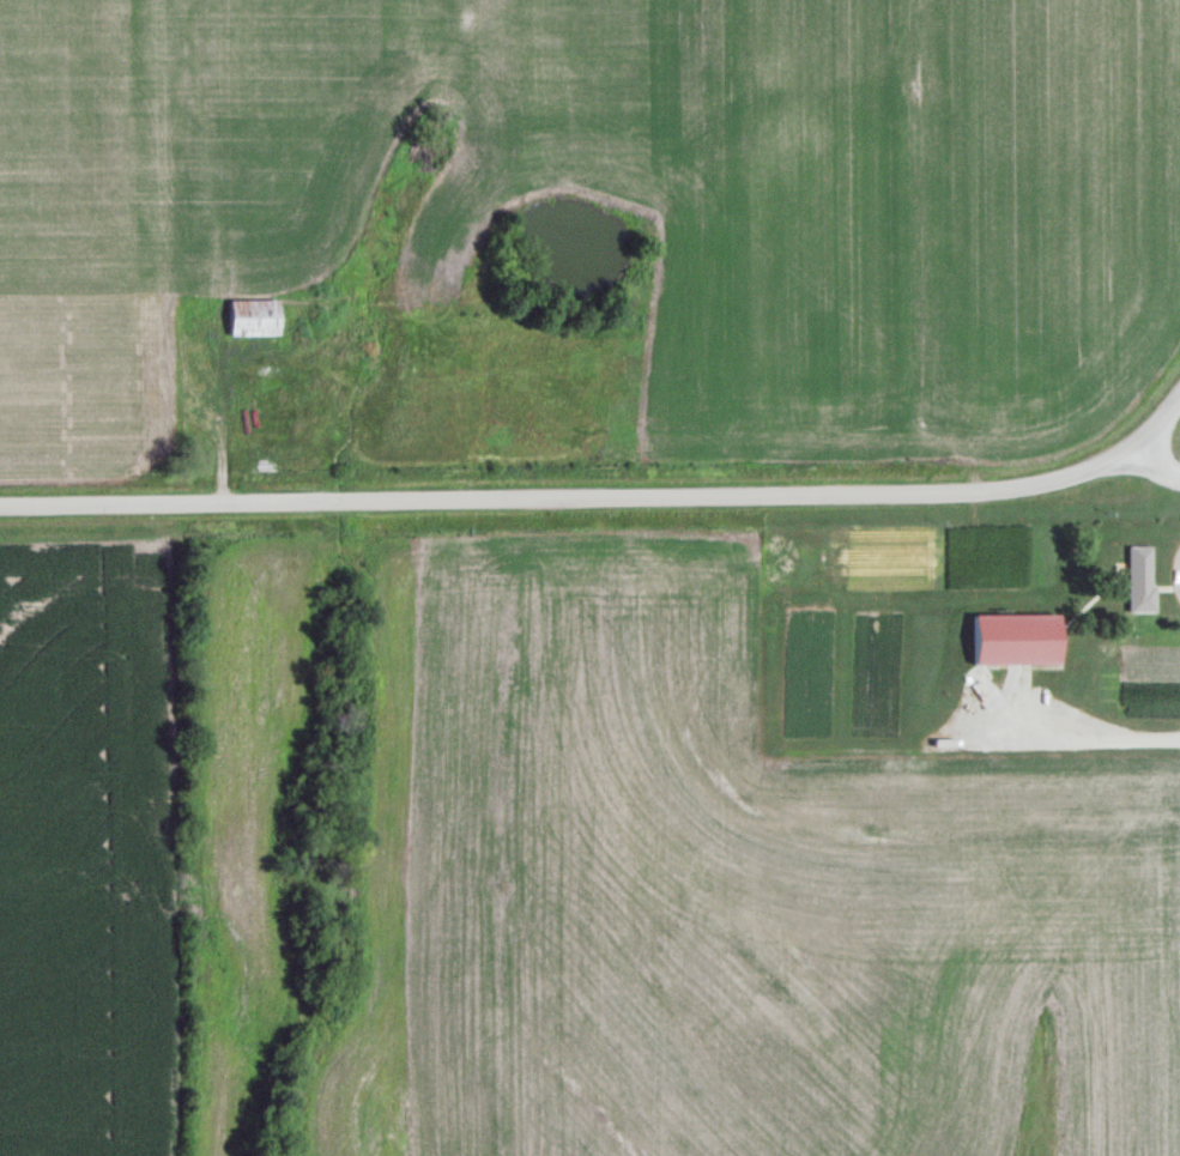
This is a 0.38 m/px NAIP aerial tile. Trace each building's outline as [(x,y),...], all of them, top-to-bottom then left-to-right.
[(274,298),(225,298),(225,335),(274,335),(274,298)] [(1152,544),(1127,544),(1127,611),(1152,611),(1152,544)] [(1056,663),(1056,612),(969,613),(969,663),(1056,663)]
